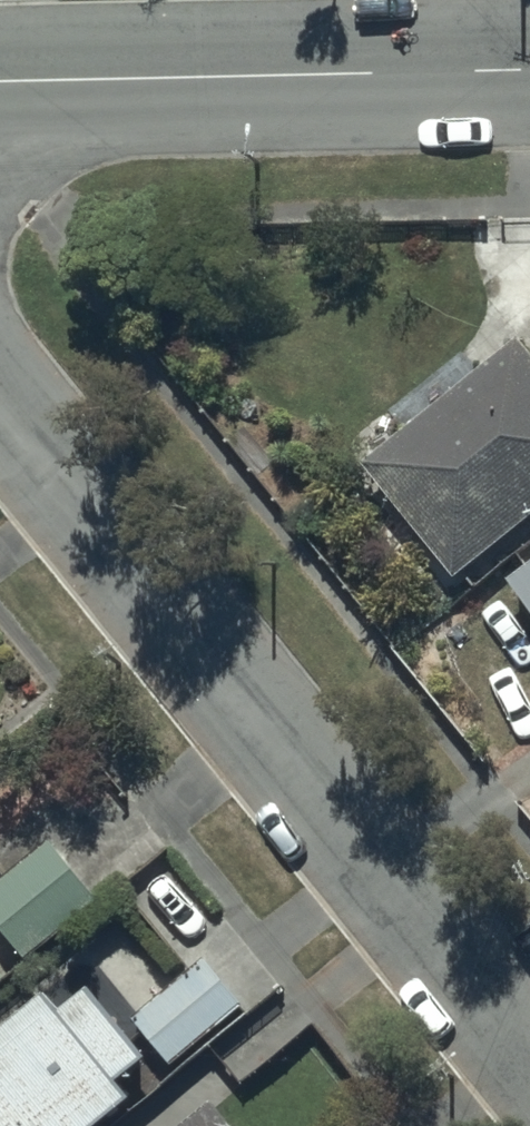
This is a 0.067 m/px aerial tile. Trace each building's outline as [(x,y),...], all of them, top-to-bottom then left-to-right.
[(437,585),(529,511),(529,371),(509,345),(348,474),(437,585)] [(490,588),(529,641),(529,558),(490,588)] [(0,881),(0,953),(12,968),(80,910),(32,854),(0,881)] [(242,1012),(203,965),(132,1024),(170,1071),(242,1012)] [(42,999),(0,1033),(0,1125),(103,1125),(123,1110),(108,1092),(140,1067),(84,995),(56,1017),(42,999)] [(180,1125),(230,1125),(211,1102),(180,1125)]
